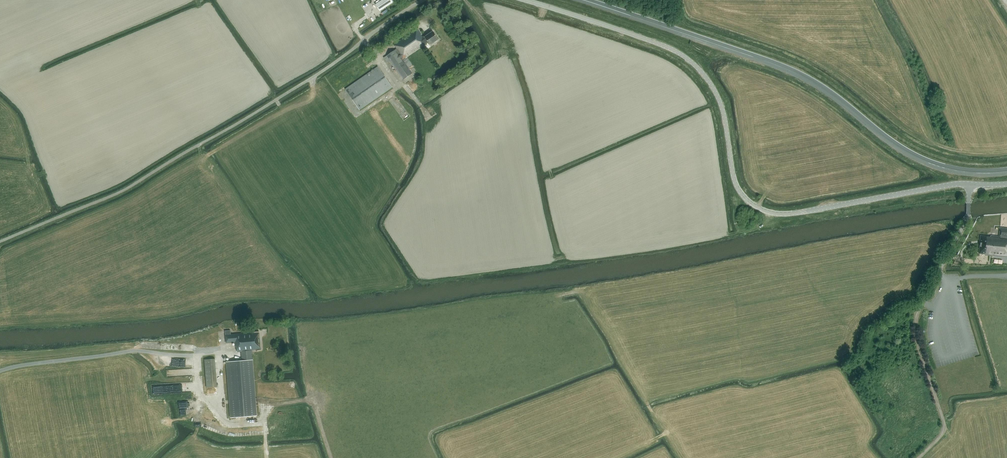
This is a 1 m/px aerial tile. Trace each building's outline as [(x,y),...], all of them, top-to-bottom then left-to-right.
[(375,4),(380,11),(394,2),(392,0),(381,0),(375,4)] [(430,45),(438,39),(433,31),(425,37),(424,36),(422,37),(420,34),(421,34),(417,28),(394,44),(397,48),(387,55),(384,58),(387,63),(390,60),(403,79),(412,73),(408,68),(412,66),(407,57),(423,45),(428,42),(430,45)] [(360,110),(392,87),(378,66),(345,89),(360,110)] [(1000,228),(999,237),(990,236),(990,237),(980,236),(979,253),(985,254),(985,255),(1006,257),(1006,228),(1000,228)] [(255,398),(251,350),(261,349),(259,331),(231,334),(230,330),(225,331),(226,343),(235,342),(236,347),(236,346),(237,352),(242,351),(242,360),(227,362),(230,400),(231,418),(257,416),(256,398),(255,398)] [(217,387),(215,359),(204,359),(206,388),(217,387)]
